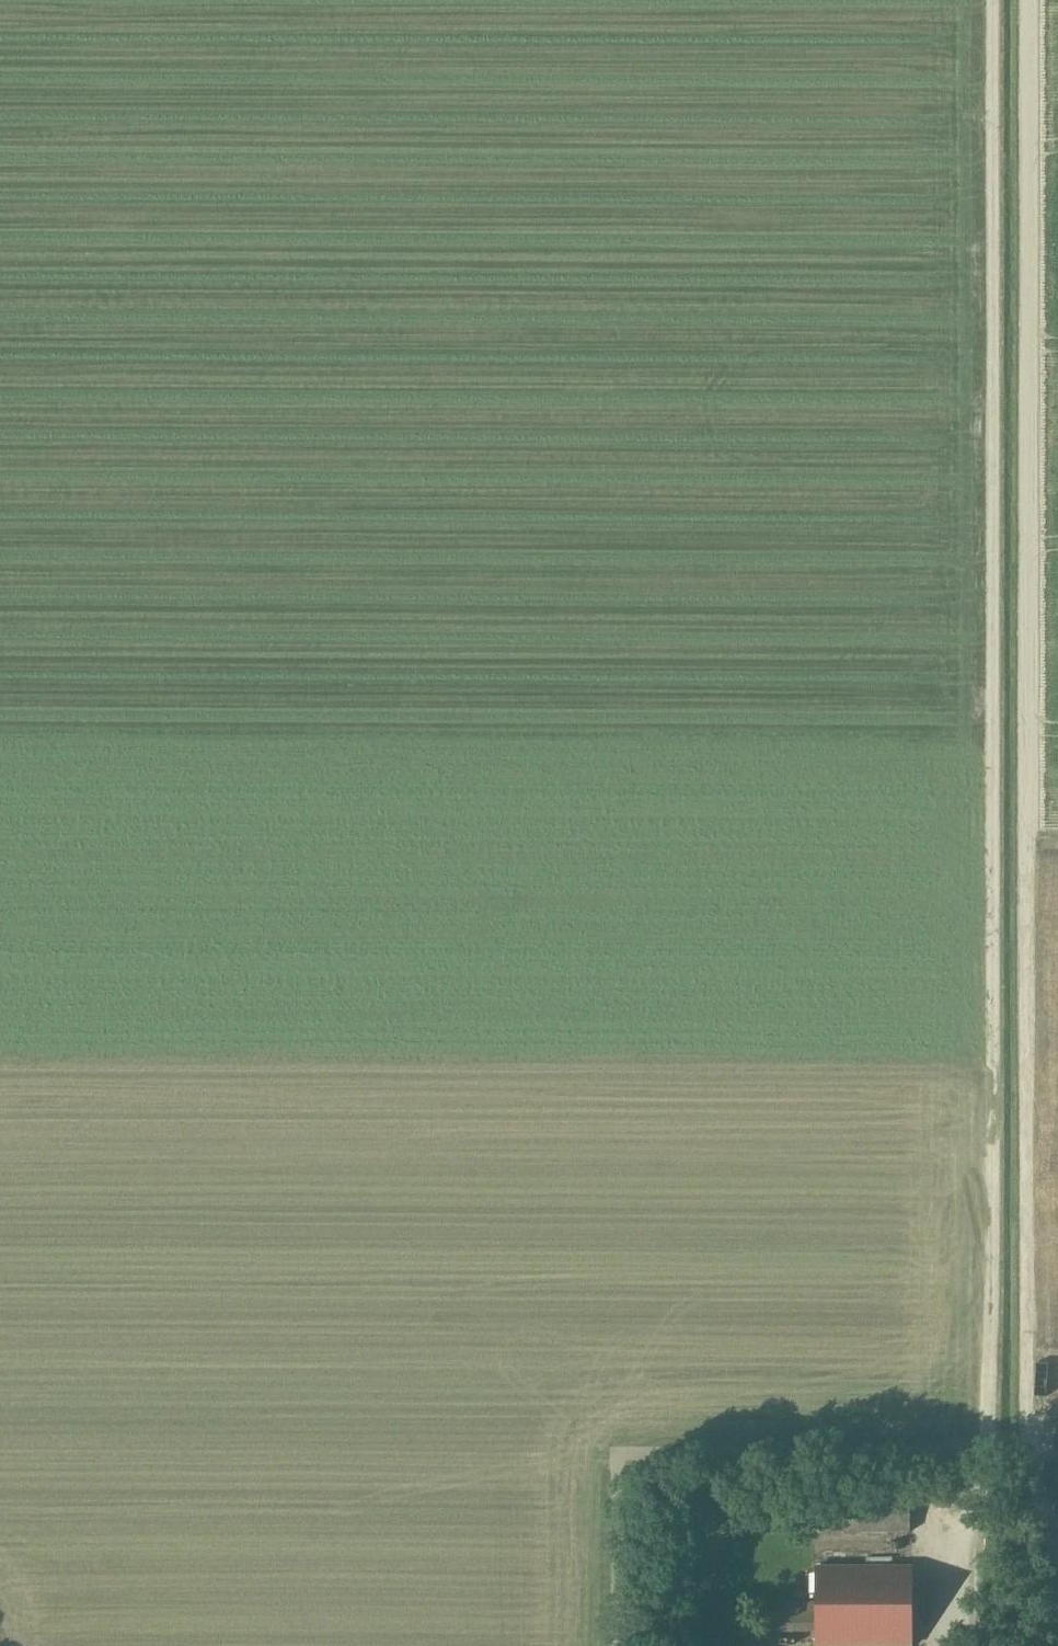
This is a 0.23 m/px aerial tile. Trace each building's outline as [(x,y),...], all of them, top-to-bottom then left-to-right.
[(814,1534),(909,1533),(909,1486),(814,1486),(814,1534)] [(814,1628),(814,1645),(911,1645),(911,1568),(814,1568),(814,1601),(784,1601),(784,1611),(765,1611),(765,1628),(814,1628)]
